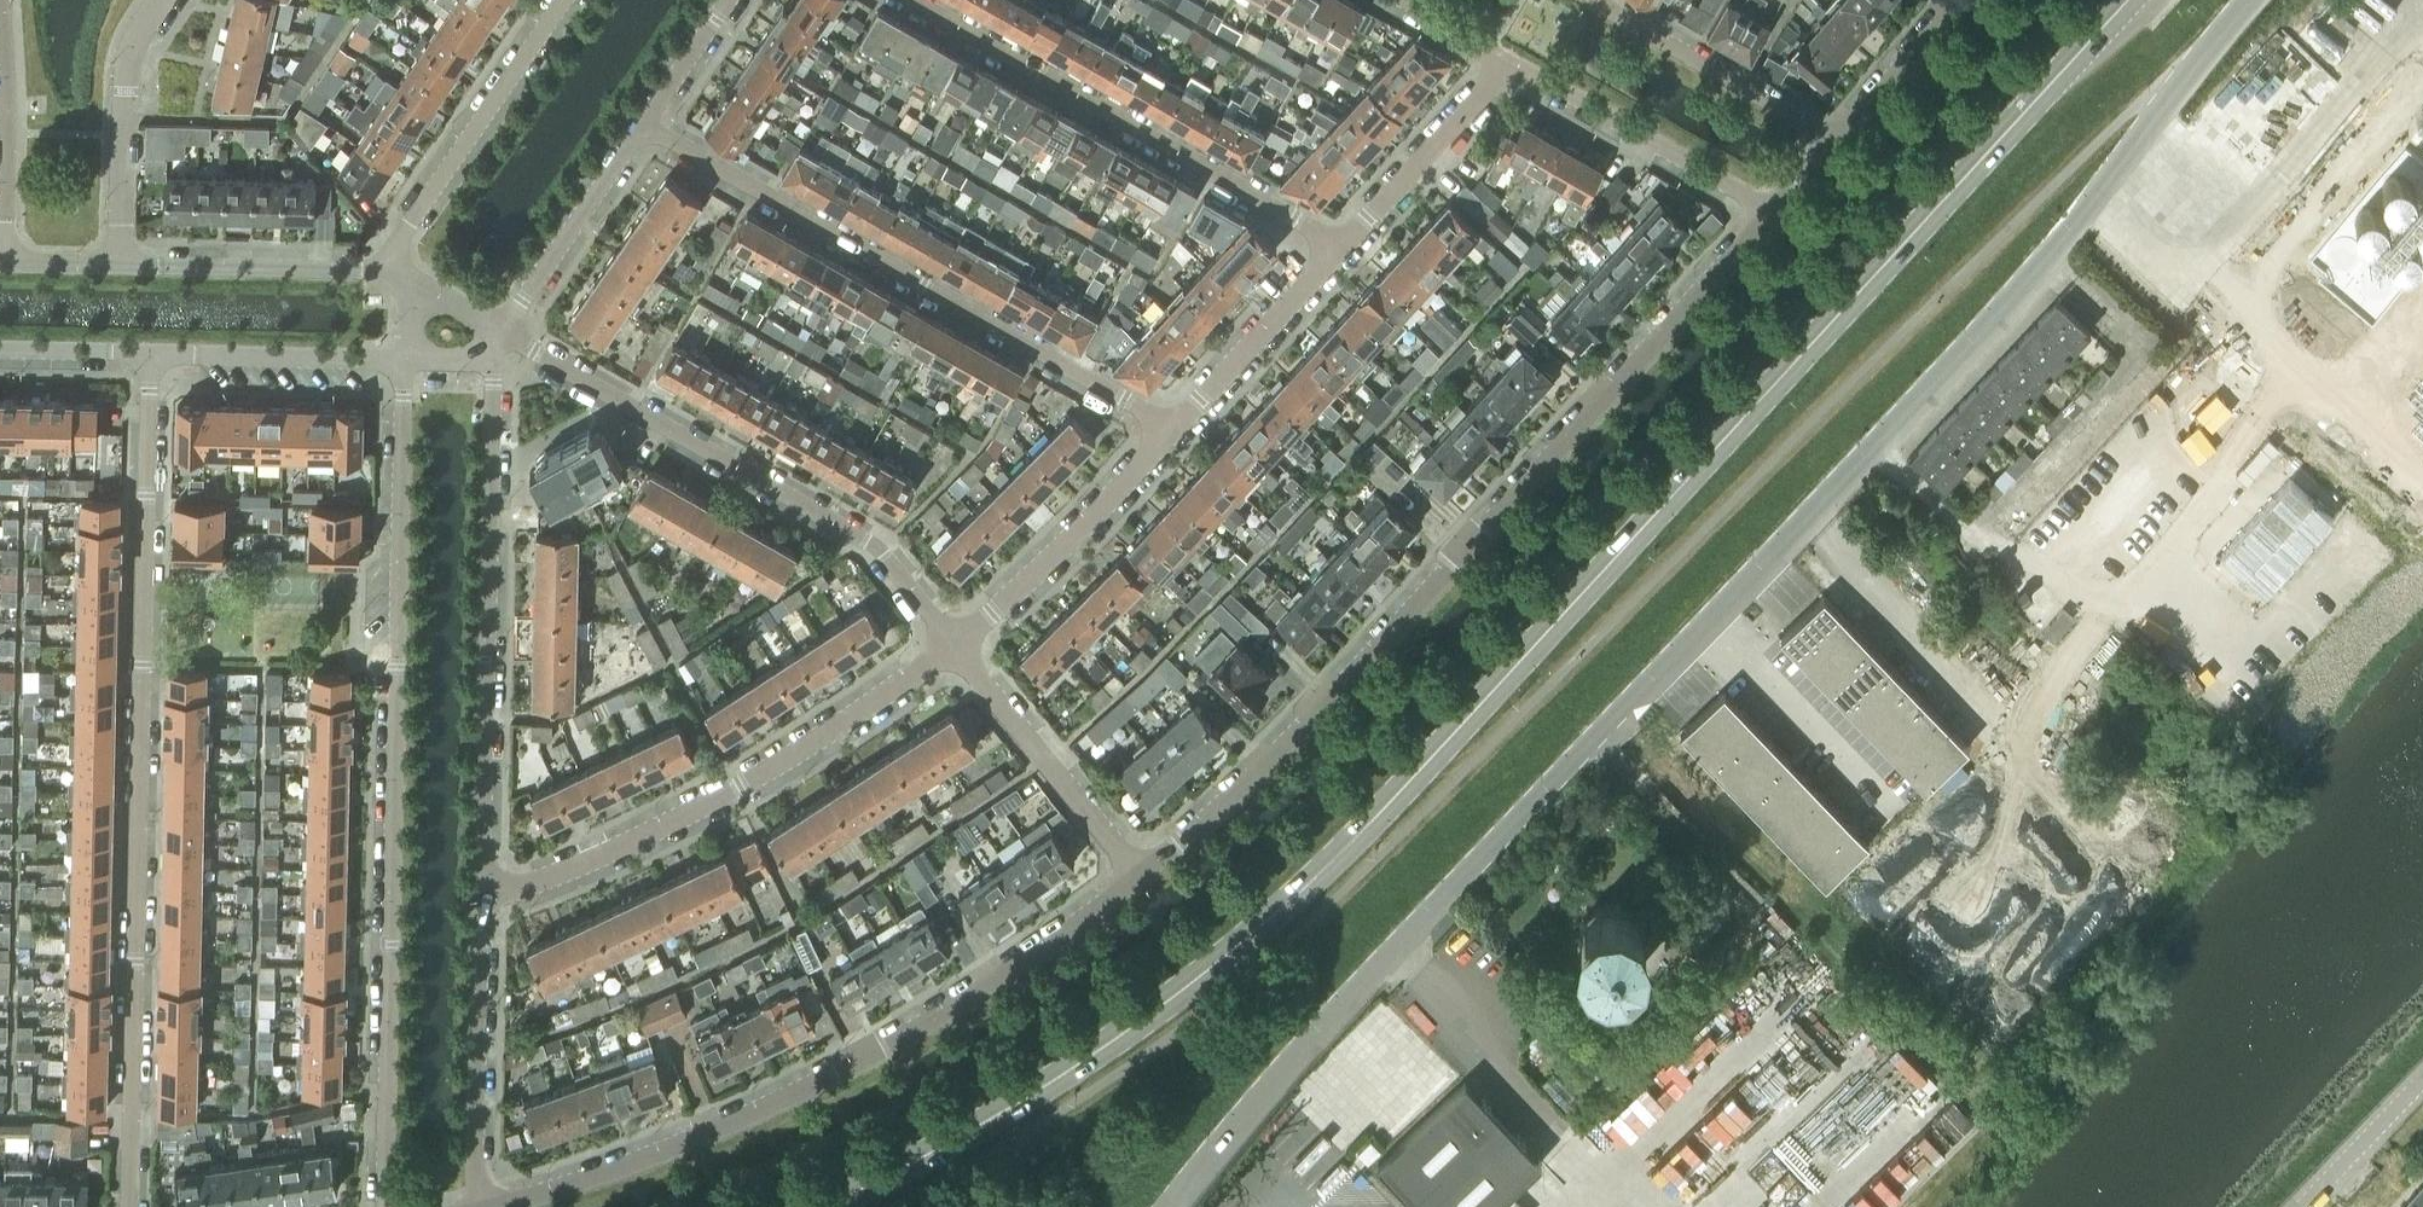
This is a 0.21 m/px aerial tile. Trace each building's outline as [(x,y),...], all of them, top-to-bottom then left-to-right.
[(232,14),(268,23),(273,0),(235,0),(232,14)] [(425,1),(445,14),(437,26),(470,50),(483,31),(439,0),(426,0),(425,1)] [(483,31),(496,12),(479,0),(439,0),(483,31)] [(496,12),(504,0),(479,0),(496,12)] [(785,6),(819,29),(832,11),(817,0),(789,0),(785,6)] [(832,11),(833,12),(842,0),(847,4),(850,0),(817,0),(832,11)] [(994,0),(968,0),(966,3),(986,14),(994,0)] [(1006,25),(1021,0),(994,0),(986,14),(1006,25)] [(1006,25),(1026,37),(1047,0),(1034,0),(1021,0),(1006,25)] [(1054,11),(1058,5),(1049,0),(1047,0),(1026,37),(1046,48),(1064,17),(1054,11)] [(1105,40),(1113,27),(1102,21),(1111,5),(1103,0),(1101,0),(1088,22),(1067,60),(1087,71),(1105,40)] [(1181,9),(1196,18),(1203,5),(1194,0),(1187,0),(1181,9)] [(1260,0),(1249,0),(1245,6),(1254,11),(1260,0)] [(1281,9),(1286,0),(1266,0),(1281,9)] [(1301,20),(1312,0),(1286,0),(1281,9),(1292,15),(1287,24),(1296,29),(1295,30),(1301,20)] [(1310,25),(1321,32),(1339,0),(1312,0),(1301,20),(1295,30),(1304,35),(1310,25)] [(1321,32),(1342,44),(1353,25),(1362,8),(1348,0),(1339,0),(1321,32)] [(1697,5),(1713,14),(1720,0),(1699,0),(1697,5)] [(1728,46),(1754,0),(1743,0),(1742,2),(1743,2),(1740,8),(1727,0),(1726,0),(1707,34),(1710,36),(1710,39),(1719,44),(1722,43),(1728,46)] [(1728,46),(1734,50),(1734,53),(1744,58),(1747,57),(1749,58),(1768,24),(1754,16),(1758,10),(1759,11),(1765,0),(1754,0),(1728,46)] [(1825,8),(1816,0),(1802,0),(1819,15),(1850,42),(1868,22),(1842,0),(1832,0),(1825,8)] [(1868,22),(1885,2),(1883,0),(1842,0),(1868,22)] [(1702,34),(1713,14),(1697,5),(1691,1),(1680,22),(1702,34)] [(784,5),(771,24),(806,47),(828,62),(834,54),(821,45),(820,47),(810,40),(818,29),(819,30),(819,29),(785,6),(784,5)] [(876,60),(881,51),(899,20),(878,8),(861,40),(856,48),(876,60)] [(1362,8),(1353,25),(1368,33),(1377,17),(1362,8)] [(232,14),(226,41),(262,49),(268,23),(232,14)] [(1819,15),(1802,35),(1833,62),(1834,61),(1850,42),(1819,15)] [(1064,17),(1046,48),(1067,60),(1088,22),(1078,16),(1074,23),(1064,17)] [(881,51),(901,62),(918,31),(899,20),(881,51)] [(806,47),(771,24),(755,46),(790,69),(806,47)] [(323,26),(317,34),(330,43),(336,34),(323,26)] [(417,41),(457,69),(470,50),(437,26),(429,38),(422,33),(417,41)] [(1105,40),(1087,71),(1106,83),(1132,38),(1134,35),(1123,29),(1114,45),(1105,40)] [(938,42),(918,31),(901,62),(912,69),(909,75),(917,80),(938,42)] [(330,43),(317,34),(311,43),(324,52),(330,43)] [(1276,63),(1281,54),(1287,45),(1267,34),(1262,43),(1256,52),(1276,63)] [(1833,62),(1802,35),(1784,56),(1796,67),(1799,63),(1821,82),(1837,64),(1834,61),(1833,62)] [(1414,37),(1399,53),(1429,81),(1451,58),(1414,37)] [(1126,94),(1144,63),(1152,49),(1132,38),(1106,83),(1126,94)] [(226,41),(220,68),(255,76),(262,49),(226,41)] [(410,65),(444,88),(457,69),(417,41),(411,49),(418,54),(410,65)] [(925,85),(929,78),(940,85),(958,54),(938,42),(917,80),(925,85)] [(357,56),(340,45),(328,64),(344,75),(357,56)] [(755,46),(740,69),(774,92),(785,99),(790,92),(797,82),(786,74),(790,69),(755,46)] [(1399,53),(1383,70),(1413,98),(1429,81),(1399,53)] [(956,102),(960,96),(977,65),(958,54),(940,85),(949,90),(946,97),(956,102)] [(1281,54),(1276,63),(1296,75),(1302,66),(1281,54)] [(1781,81),(1789,67),(1768,55),(1760,69),(1781,81)] [(1126,94),(1146,105),(1169,67),(1171,62),(1160,56),(1153,68),(1144,63),(1126,94)] [(344,75),(328,64),(315,84),(331,94),(334,96),(347,77),(344,75)] [(410,65),(397,84),(431,107),(444,88),(410,65)] [(977,65),(960,96),(956,102),(964,107),(968,101),(980,107),(997,76),(977,65)] [(1184,86),(1166,117),(1185,128),(1207,90),(1219,70),(1213,66),(1201,86),(1198,85),(1194,91),(1184,86)] [(1146,105),(1166,117),(1184,86),(1174,80),(1178,73),(1169,67),(1146,105)] [(255,76),(220,68),(213,95),(249,104),(255,76)] [(727,87),(728,88),(762,112),(763,111),(762,110),(770,99),(779,106),(785,99),(774,92),(740,69),(727,87)] [(1383,70),(1367,87),(1400,118),(1401,117),(1398,115),(1413,98),(1383,70)] [(290,74),(284,83),(297,92),(303,83),(290,74)] [(861,87),(840,75),(833,88),(854,100),(861,87)] [(996,125),(1000,119),(1017,88),(997,76),(980,107),(991,114),(987,120),(996,125)] [(284,83),(278,92),(291,101),(297,92),(284,83)] [(331,94),(315,84),(300,105),(316,116),(331,94)] [(397,84),(384,103),(417,126),(431,107),(397,84)] [(1205,140),(1225,151),(1243,120),(1249,110),(1260,92),(1249,86),(1233,114),(1223,108),(1205,140)] [(881,98),(861,87),(854,100),(873,111),(881,98)] [(1400,118),(1367,87),(1351,105),(1384,135),(1400,118)] [(721,105),(718,110),(750,132),(751,131),(749,130),(762,112),(728,88),(718,103),(721,105)] [(1000,119),(1019,130),(1037,99),(1017,88),(1000,119)] [(1205,140),(1223,108),(1228,101),(1210,91),(1207,90),(1185,128),(1205,140)] [(790,92),(785,99),(797,107),(802,100),(790,92)] [(1033,152),(1039,141),(1057,110),(1037,99),(1019,130),(1013,140),(1033,152)] [(892,122),(899,109),(886,101),(879,114),(892,122)] [(355,102),(351,109),(404,145),(417,126),(384,103),(377,113),(371,109),(369,111),(355,102)] [(310,146),(317,136),(326,123),(316,116),(300,105),(291,118),(295,122),(286,128),(304,150),(310,146)] [(870,118),(850,106),(842,119),(863,130),(870,118)] [(1317,121),(1330,128),(1363,158),(1379,140),(1346,110),(1338,119),(1315,107),(1310,116),(1317,119),(1317,121)] [(364,131),(357,142),(391,165),(404,145),(351,109),(346,115),(360,124),(358,127),(364,131)] [(750,132),(718,110),(704,130),(720,140),(721,140),(737,150),(738,150),(744,154),(749,146),(743,142),(750,132)] [(1039,141),(1059,152),(1077,121),(1057,110),(1039,141)] [(1264,132),(1251,124),(1257,115),(1249,110),(1243,120),(1225,151),(1246,163),(1264,132)] [(919,119),(906,111),(899,124),(912,131),(919,119)] [(888,128),(870,118),(863,130),(861,133),(879,143),(882,141),(888,128)] [(933,127),(920,119),(912,133),(926,141),(933,127)] [(961,131),(943,121),(931,145),(948,154),(961,131)] [(1096,133),(1077,121),(1059,152),(1059,153),(1053,164),(1072,175),(1075,170),(1096,133)] [(1315,144),(1314,145),(1344,173),(1360,156),(1362,159),(1363,158),(1330,128),(1317,121),(1311,131),(1298,124),(1294,132),(1315,144)] [(1507,159),(1519,166),(1539,130),(1523,121),(1517,132),(1512,129),(1485,176),(1494,182),(1507,159)] [(197,142),(197,125),(146,124),(145,155),(168,156),(168,155),(183,156),(184,141),(197,142)] [(209,126),(197,125),(197,142),(209,142),(209,126)] [(244,143),(255,143),(256,127),(244,127),(244,143)] [(256,127),(255,143),(267,143),(268,127),(256,127)] [(909,140),(888,128),(882,141),(902,152),(909,140)] [(1559,142),(1539,130),(1519,166),(1530,172),(1519,191),(1528,196),(1534,186),(1559,142)] [(783,176),(803,187),(820,156),(831,137),(824,133),(810,150),(800,144),(783,176)] [(1083,175),(1087,169),(1098,175),(1116,144),(1096,133),(1075,170),(1083,175)] [(769,134),(764,141),(777,149),(781,143),(769,134)] [(803,187),(822,199),(840,167),(851,148),(831,137),(820,156),(803,187)] [(777,149),(764,141),(760,148),(772,157),(777,149)] [(980,153),(960,141),(952,155),(972,167),(980,154),(980,153)] [(391,165),(357,142),(340,167),(373,190),(391,165)] [(1559,142),(1534,186),(1543,192),(1548,183),(1560,189),(1580,154),(1559,142)] [(1111,200),(1115,193),(1118,187),(1136,156),(1116,144),(1098,175),(1091,188),(1111,200)] [(1289,156),(1299,162),(1329,190),(1344,173),(1314,145),(1306,153),(1299,149),(1295,151),(1292,156),(1289,155),(1289,156)] [(822,199),(842,210),(860,178),(871,160),(851,148),(840,167),(822,199)] [(1247,162),(1259,170),(1267,155),(1255,148),(1247,162)] [(999,164),(980,154),(972,167),(992,179),(999,164)] [(1586,204),(1581,202),(1601,166),(1580,154),(1560,189),(1572,197),(1562,215),(1574,222),(1581,211),(1582,211),(1586,204)] [(948,164),(932,155),(924,169),(940,178),(942,175),(948,164)] [(1136,156),(1118,187),(1115,193),(1125,199),(1128,193),(1138,199),(1156,167),(1136,156)] [(1329,190),(1299,162),(1289,156),(1285,164),(1293,168),(1280,183),(1316,204),(1329,190)] [(879,190),(870,184),(881,165),(871,160),(860,178),(842,210),(862,221),(879,190)] [(1020,173),(1001,162),(999,164),(992,179),(1011,190),(1016,179),(1020,173)] [(967,175),(948,164),(942,175),(961,185),(967,175)] [(1154,216),(1157,210),(1175,178),(1156,167),(1138,199),(1147,204),(1144,209),(1154,216)] [(638,253),(656,265),(701,198),(667,175),(618,246),(615,250),(632,262),(638,253)] [(988,187),(967,175),(961,185),(960,187),(981,198),(988,187)] [(1608,205),(1617,195),(1628,184),(1617,175),(1598,195),(1608,205)] [(166,214),(196,215),(196,177),(167,176),(166,214)] [(196,215),(225,216),(225,178),(196,177),(196,215)] [(225,216),(254,217),(254,179),(225,178),(225,216)] [(882,233),(899,201),(910,183),(900,178),(890,196),(879,190),(862,221),(882,233)] [(1171,234),(1178,222),(1196,190),(1175,178),(1157,210),(1154,216),(1150,222),(1171,234)] [(1471,189),(1491,208),(1501,197),(1480,178),(1471,189)] [(254,217),(283,218),(283,179),(254,179),(254,217)] [(283,179),(283,218),(313,219),(313,214),(330,215),(330,185),(313,184),(314,180),(283,179)] [(1037,190),(1016,179),(1011,190),(1031,201),(1037,190)] [(899,201),(882,233),(901,244),(919,212),(910,207),(913,201),(904,196),(910,183),(899,201)] [(1465,185),(1454,196),(1482,222),(1493,211),(1465,185)] [(996,192),(988,187),(981,198),(990,203),(996,192)] [(1056,199),(1038,188),(1037,190),(1031,201),(1048,212),(1056,199)] [(990,203),(988,205),(999,212),(999,211),(1000,210),(1006,198),(996,192),(990,203)] [(1617,195),(1608,205),(1617,213),(1626,203),(1617,195)] [(1225,245),(1206,265),(1234,292),(1276,247),(1250,223),(1204,197),(1188,223),(1225,245)] [(1027,210),(1006,198),(1000,210),(1020,221),(1027,210)] [(1659,198),(1640,218),(1670,245),(1688,225),(1687,224),(1691,220),(1680,210),(1676,214),(1659,198)] [(1077,211),(1056,199),(1048,212),(1069,224),(1077,212),(1077,211)] [(901,244),(921,255),(939,224),(945,212),(926,201),(919,212),(901,244)] [(1489,240),(1448,203),(1432,221),(1462,248),(1471,239),(1481,248),(1489,240)] [(1724,221),(1711,209),(1694,228),(1706,242),(1721,225),(1724,221)] [(735,260),(744,265),(768,224),(747,212),(730,241),(742,248),(735,260)] [(921,255),(941,267),(960,235),(966,224),(945,212),(939,224),(921,255)] [(1046,221),(1032,212),(1027,221),(1041,230),(1046,221)] [(1096,224),(1077,212),(1069,224),(1090,235),(1096,224)] [(1640,218),(1623,237),(1654,266),(1666,253),(1664,251),(1670,245),(1640,218)] [(1066,232),(1046,221),(1041,230),(1037,236),(1057,247),(1066,232)] [(1416,238),(1446,266),(1461,279),(1467,273),(1458,264),(1468,253),(1462,248),(1432,221),(1416,238)] [(716,223),(711,231),(724,238),(728,230),(716,223)] [(1117,235),(1097,223),(1096,224),(1090,235),(1111,246),(1117,235)] [(764,276),(771,264),(788,234),(768,224),(744,265),(764,276)] [(941,267),(961,278),(979,247),(986,235),(966,224),(960,235),(941,267)] [(724,238),(711,231),(706,239),(719,246),(724,238)] [(764,276),(782,287),(806,245),(788,234),(771,264),(764,276)] [(961,278),(980,289),(1005,247),(986,235),(979,247),(961,278)] [(1087,243),(1073,235),(1067,245),(1081,253),(1087,243)] [(1137,246),(1117,235),(1111,246),(1130,258),(1137,246)] [(1623,237),(1605,257),(1636,286),(1654,266),(1623,237)] [(1416,238),(1400,255),(1430,283),(1446,266),(1416,238)] [(719,246),(706,239),(702,247),(714,255),(719,246)] [(1106,255),(1087,243),(1081,253),(1078,258),(1098,269),(1106,255)] [(1636,286),(1605,257),(1590,243),(1583,251),(1598,265),(1587,277),(1619,305),(1636,286)] [(1157,255),(1138,244),(1137,246),(1130,258),(1150,269),(1157,255)] [(798,279),(810,286),(827,257),(806,245),(782,287),(775,300),(784,304),(798,279)] [(714,255),(702,247),(697,256),(709,263),(714,255)] [(980,289),(1000,301),(1025,258),(1005,247),(980,289)] [(569,317),(603,341),(653,269),(656,265),(638,253),(632,262),(615,250),(569,317)] [(1162,267),(1170,275),(1182,263),(1171,252),(1162,267)] [(1400,255),(1384,272),(1415,300),(1430,283),(1400,255)] [(806,318),(815,323),(846,268),(827,257),(810,286),(821,293),(806,318)] [(1000,301),(1020,312),(1038,281),(1028,275),(1035,263),(1025,258),(1000,301)] [(1183,287),(1182,288),(1213,315),(1234,292),(1206,265),(1184,289),(1183,287)] [(838,302),(849,308),(866,279),(846,268),(815,323),(823,328),(838,302)] [(1548,277),(1569,296),(1601,325),(1619,305),(1587,277),(1580,270),(1571,279),(1565,274),(1564,275),(1556,268),(1548,277)] [(1132,270),(1126,279),(1139,286),(1145,277),(1132,270)] [(1384,272),(1368,290),(1399,317),(1415,300),(1384,272)] [(1040,324),(1058,292),(1065,280),(1061,277),(1058,284),(1051,280),(1048,287),(1038,281),(1020,312),(1040,324)] [(702,292),(722,303),(729,291),(709,279),(702,292)] [(846,340),(854,345),(885,290),(866,279),(849,308),(860,315),(846,340)] [(1126,279),(1121,288),(1117,295),(1129,303),(1139,286),(1126,279)] [(1077,304),(1068,298),(1074,286),(1065,280),(1058,292),(1040,324),(1060,335),(1077,304)] [(1182,288),(1167,304),(1197,332),(1213,315),(1182,288)] [(870,336),(881,342),(888,330),(888,331),(905,302),(885,290),(854,345),(863,349),(870,336)] [(1383,335),(1384,334),(1391,341),(1406,324),(1399,317),(1368,290),(1352,307),(1383,335)] [(743,298),(729,291),(722,303),(736,311),(743,298)] [(1601,325),(1569,296),(1551,317),(1580,343),(1582,341),(1585,343),(1601,325)] [(1077,304),(1060,335),(1079,346),(1097,315),(1088,310),(1091,304),(1081,298),(1077,304)] [(2092,332),(2057,299),(1910,456),(1944,488),(2092,332)] [(893,350),(901,354),(925,313),(905,302),(888,331),(882,342),(894,349),(893,350)] [(1113,302),(1108,312),(1119,322),(1126,329),(1133,322),(1113,302)] [(1525,303),(1516,313),(1538,333),(1546,323),(1525,303)] [(1167,304),(1151,321),(1181,349),(1197,332),(1167,304)] [(746,317),(758,324),(764,313),(753,306),(746,317)] [(1352,307),(1336,324),(1367,352),(1383,335),(1352,307)] [(707,321),(715,326),(722,313),(714,308),(707,321)] [(1119,322),(1108,312),(1086,350),(1099,357),(1109,341),(1119,322)] [(731,318),(722,313),(715,326),(723,330),(731,318)] [(916,346),(927,353),(944,324),(925,313),(901,354),(909,359),(916,346)] [(1538,333),(1516,313),(1506,323),(1528,343),(1538,333)] [(762,326),(781,337),(787,326),(768,315),(762,326)] [(656,328),(669,335),(673,327),(661,320),(656,328)] [(1151,321),(1136,338),(1166,366),(1181,349),(1151,321)] [(1119,322),(1109,341),(1122,353),(1112,364),(1143,383),(1152,382),(1166,366),(1136,338),(1126,329),(1119,322)] [(934,386),(940,377),(964,335),(944,324),(927,353),(940,360),(932,372),(931,371),(925,381),(934,386)] [(1336,324),(1320,341),(1351,369),(1367,352),(1336,324)] [(807,337),(787,326),(781,337),(801,348),(807,337)] [(651,337),(664,344),(669,335),(656,328),(651,337)] [(801,348),(820,359),(828,345),(809,334),(807,337),(801,348)] [(960,387),(967,375),(984,346),(964,335),(940,377),(948,381),(949,380),(960,387)] [(755,349),(764,354),(771,341),(763,336),(755,349)] [(1469,336),(1451,356),(1460,364),(1478,344),(1469,336)] [(651,337),(647,345),(659,352),(664,344),(651,337)] [(764,354),(772,358),(779,346),(771,341),(764,354)] [(1320,341),(1304,358),(1335,386),(1351,369),(1320,341)] [(657,371),(681,385),(701,352),(691,346),(689,351),(673,342),(657,371)] [(1491,357),(1503,368),(1535,397),(1554,376),(1516,342),(1505,355),(1499,355),(1496,352),(1491,357)] [(1426,343),(1414,357),(1427,368),(1439,355),(1426,343)] [(642,353),(654,360),(659,352),(647,345),(642,353)] [(974,408),(979,399),(1003,358),(984,346),(967,375),(978,382),(960,414),(968,418),(974,408)] [(681,385),(705,399),(722,370),(708,362),(710,357),(701,352),(681,385)] [(1432,375),(1442,383),(1460,364),(1451,356),(1432,375)] [(631,373),(640,378),(649,363),(640,358),(631,373)] [(1003,358),(979,399),(974,408),(982,413),(987,403),(994,391),(1006,398),(1023,369),(1003,358)] [(1304,358),(1289,376),(1334,417),(1340,410),(1326,396),(1335,386),(1304,358)] [(859,361),(850,376),(859,381),(868,366),(859,361)] [(819,369),(811,364),(803,376),(811,381),(819,369)] [(859,381),(879,393),(887,378),(868,366),(859,381)] [(1503,368),(1486,388),(1517,416),(1535,397),(1503,368)] [(827,374),(819,369),(812,381),(819,385),(820,386),(827,374)] [(705,399),(729,413),(749,379),(739,374),(736,378),(722,370),(705,399)] [(1027,375),(1019,390),(1030,396),(1040,378),(1029,372),(1027,375)] [(820,386),(819,385),(815,392),(833,402),(844,383),(827,374),(820,386)] [(1334,417),(1289,376),(1273,393),(1303,421),(1312,411),(1327,425),(1334,417)] [(729,413),(754,427),(770,398),(756,389),(759,384),(749,379),(729,413)] [(1486,388),(1468,407),(1499,436),(1517,416),(1486,388)] [(899,404),(918,415),(927,399),(908,389),(899,404)] [(867,396),(859,392),(851,404),(860,409),(867,396)] [(1017,393),(1012,402),(1023,407),(1025,408),(1029,400),(1017,393)] [(1273,393),(1257,410),(1287,438),(1292,443),(1310,459),(1317,451),(1300,435),(1300,434),(1295,429),(1303,421),(1273,393)] [(860,409),(868,414),(875,401),(867,396),(860,409)] [(754,427),(778,441),(797,406),(788,401),(785,406),(770,398),(754,427)] [(21,443),(22,399),(0,399),(0,438),(10,438),(10,443),(21,443)] [(32,439),(45,439),(46,400),(22,399),(21,443),(32,443),(32,439)] [(69,446),(70,400),(46,400),(45,439),(59,439),(59,444),(69,444),(69,446)] [(70,400),(69,446),(80,446),(80,440),(95,440),(96,404),(71,403),(71,400),(70,400)] [(176,451),(203,451),(204,403),(177,402),(176,451)] [(1012,402),(1003,418),(1014,424),(1023,407),(1012,402)] [(230,404),(204,403),(203,451),(229,452),(230,404)] [(256,404),(230,404),(229,452),(255,452),(256,404)] [(282,405),(256,404),(255,452),(281,453),(282,405)] [(308,405),(282,405),(281,453),(307,454),(308,405)] [(308,405),(307,454),(333,454),(334,406),(308,405)] [(334,406),(333,454),(361,455),(362,406),(334,406)] [(778,441),(802,454),(819,425),(804,417),(807,412),(797,406),(778,441)] [(1468,407),(1450,427),(1481,456),(1499,436),(1468,407)] [(1257,410),(1241,427),(1271,456),(1287,438),(1257,410)] [(1071,415),(1051,435),(1075,459),(1095,439),(1071,415)] [(1003,418),(998,426),(1011,434),(1016,425),(1014,424),(1003,418)] [(916,424),(907,419),(900,432),(908,437),(916,424)] [(908,437),(917,442),(924,429),(916,424),(908,437)] [(802,454),(826,468),(846,434),(836,429),(833,433),(819,425),(802,454)] [(957,438),(976,449),(983,436),(964,425),(957,438)] [(998,426),(993,435),(1005,442),(1006,442),(1011,434),(998,426)] [(1241,427),(1224,445),(1255,473),(1271,456),(1241,427)] [(1450,427),(1432,447),(1463,476),(1481,456),(1450,427)] [(561,445),(597,508),(606,524),(611,533),(629,502),(618,496),(629,502),(648,468),(633,459),(620,466),(601,431),(591,436),(588,430),(561,445)] [(826,468),(850,482),(867,453),(857,447),(859,442),(846,434),(826,468)] [(993,435),(986,447),(995,456),(1005,442),(993,435)] [(1051,435),(1032,455),(1056,478),(1075,459),(1051,435)] [(1408,473),(1387,454),(1373,441),(1364,451),(1399,483),(1408,473)] [(1310,459),(1292,443),(1285,451),(1302,467),(1310,459)] [(537,530),(577,531),(606,524),(597,508),(561,445),(535,459),(539,465),(530,470),(550,506),(537,513),(537,530)] [(1224,445),(1209,462),(1239,490),(1255,473),(1224,445)] [(986,447),(974,460),(983,469),(995,456),(986,447)] [(1463,476),(1432,447),(1414,467),(1446,496),(1463,476)] [(2033,458),(2024,448),(2006,467),(2016,476),(2033,458)] [(1355,460),(1368,473),(1390,494),(1399,483),(1364,451),(1355,460)] [(850,482),(875,496),(894,461),(885,456),(882,461),(867,453),(850,482)] [(1032,455),(1012,474),(1036,497),(1056,478),(1032,455)] [(974,460),(967,466),(977,477),(984,470),(983,469),(974,460)] [(894,461),(875,496),(899,510),(916,481),(901,472),(903,467),(894,461)] [(1209,462),(1193,479),(1238,521),(1245,513),(1230,500),(1239,490),(1209,462)] [(967,466),(960,473),(961,474),(970,484),(977,477),(967,466)] [(2016,476),(2006,467),(2005,466),(1993,479),(1994,480),(2004,489),(2016,476)] [(649,468),(648,468),(629,502),(703,545),(723,509),(649,468)] [(961,474),(948,487),(958,496),(970,484),(961,474)] [(1012,474),(993,493),(1017,517),(1036,497),(1012,474)] [(20,491),(21,476),(0,476),(0,490),(20,491)] [(44,492),(44,477),(21,476),(20,491),(44,492)] [(93,493),(94,477),(76,476),(76,477),(69,477),(69,492),(93,493)] [(44,492),(69,492),(69,477),(44,477),(44,492)] [(1208,524),(1217,514),(1231,528),(1238,521),(1193,479),(1177,496),(1208,524)] [(2004,489),(1994,480),(1985,489),(1995,498),(2004,489)] [(188,485),(187,494),(202,495),(202,485),(188,485)] [(202,485),(202,495),(217,495),(217,485),(202,485)] [(292,496),(306,497),(307,487),(292,487),(292,496)] [(307,487),(306,497),(321,497),(321,487),(307,487)] [(948,487),(936,499),(945,508),(958,496),(948,487)] [(333,488),(333,497),(347,498),(347,488),(333,488)] [(1416,527),(1385,499),(1376,491),(1357,511),(1366,519),(1398,548),(1416,527)] [(240,493),(239,503),(252,503),(254,503),(254,493),(240,493)] [(269,503),(269,493),(254,493),(254,503),(267,503),(269,503)] [(993,493),(974,512),(998,536),(1017,517),(993,493)] [(1161,513),(1192,542),(1201,550),(1209,541),(1200,533),(1208,524),(1177,496),(1161,513)] [(28,498),(27,516),(27,524),(42,524),(43,499),(28,498)] [(75,514),(75,525),(121,526),(121,525),(118,525),(119,500),(82,499),(82,514),(75,514)] [(935,499),(928,506),(939,516),(946,509),(945,508),(936,499),(935,499)] [(175,501),(174,528),(222,529),(223,502),(175,501)] [(252,503),(252,512),(267,513),(267,503),(254,503),(252,503)] [(267,503),(267,513),(282,513),(282,503),(269,503),(267,503)] [(311,504),(311,531),(359,532),(359,505),(311,504)] [(1292,523),(1303,533),(1320,514),(1310,504),(1292,523)] [(1366,519),(1357,511),(1351,505),(1344,513),(1359,527),(1348,539),(1380,567),(1398,548),(1366,519)] [(928,506),(921,512),(932,523),(939,516),(928,506)] [(797,552),(723,509),(703,545),(777,588),(797,552)] [(974,512),(954,532),(978,556),(998,536),(974,512)] [(1161,513),(1145,531),(1176,559),(1192,542),(1161,513)] [(3,523),(2,547),(17,548),(18,523),(3,523)] [(1292,523),(1275,543),(1285,552),(1303,533),(1292,523)] [(42,524),(27,524),(27,531),(27,547),(42,547),(42,524)] [(81,536),(81,549),(120,550),(121,526),(75,525),(77,525),(77,536),(81,536)] [(174,528),(174,555),(222,556),(222,529),(174,528)] [(536,530),(534,615),(576,616),(577,531),(537,530),(536,530)] [(311,531),(310,557),(358,558),(359,532),(311,531)] [(1176,559),(1145,531),(1129,549),(1159,577),(1165,582),(1172,574),(1167,569),(1176,559)] [(978,556),(954,532),(934,552),(958,576),(978,556)] [(1348,539),(1330,558),(1362,587),(1380,567),(1348,539)] [(2,547),(1,572),(16,572),(17,548),(2,547)] [(251,547),(251,556),(266,556),(266,547),(251,547)] [(266,547),(266,556),(281,557),(281,547),(266,547)] [(76,562),(76,573),(120,574),(120,550),(81,549),(81,562),(76,562)] [(1129,549),(1099,579),(1122,603),(1141,584),(1147,590),(1159,577),(1129,549)] [(627,563),(632,572),(644,565),(640,556),(627,563)] [(1330,558),(1312,578),(1344,607),(1362,587),(1330,558)] [(26,572),(41,573),(42,564),(27,564),(26,572)] [(632,572),(636,580),(649,574),(644,565),(632,572)] [(610,583),(623,576),(619,568),(606,574),(610,583)] [(1229,576),(1222,570),(1207,586),(1214,593),(1229,576)] [(813,576),(822,589),(830,583),(822,571),(813,576)] [(1,572),(1,596),(16,597),(16,572),(1,572)] [(41,573),(26,572),(26,596),(41,597),(41,573)] [(74,587),(73,598),(116,599),(117,575),(120,575),(120,574),(76,573),(76,574),(80,574),(80,587),(74,587)] [(636,580),(641,589),(653,582),(649,574),(636,580)] [(628,585),(623,576),(610,583),(615,592),(628,585)] [(1312,578),(1294,597),(1324,624),(1329,618),(1332,620),(1344,607),(1312,578)] [(1099,579),(1080,598),(1103,622),(1122,603),(1099,579)] [(641,589),(645,598),(652,611),(663,605),(656,592),(658,591),(653,582),(641,589)] [(1265,607),(1276,617),(1294,633),(1290,638),(1300,648),(1304,643),(1306,644),(1324,624),(1294,597),(1280,583),(1272,591),(1276,595),(1265,607)] [(632,593),(628,585),(615,592),(619,600),(632,593)] [(799,586),(791,591),(799,603),(807,598),(799,586)] [(799,603),(791,591),(782,597),(790,609),(799,603)] [(619,600),(624,609),(630,621),(643,614),(632,593),(619,600)] [(1823,593),(1779,635),(1797,654),(1841,612),(1823,593)] [(41,597),(26,596),(26,604),(41,605),(41,597)] [(80,608),(79,622),(116,623),(116,599),(73,598),(73,608),(80,608)] [(1080,598),(1060,617),(1084,641),(1103,622),(1080,598)] [(1249,628),(1238,616),(1221,599),(1210,610),(1239,638),(1249,628)] [(767,607),(745,621),(753,633),(775,619),(767,607)] [(867,607),(843,622),(862,650),(885,635),(867,607)] [(1247,607),(1238,616),(1249,628),(1259,637),(1268,627),(1247,607)] [(1841,612),(1797,654),(1813,670),(1857,628),(1841,612)] [(662,630),(667,639),(680,632),(678,629),(692,623),(688,614),(674,621),(675,623),(662,630)] [(1166,621),(1176,631),(1183,624),(1173,614),(1166,621)] [(576,616),(534,615),(532,701),(574,701),(576,616)] [(657,621),(662,630),(675,623),(674,621),(670,615),(657,621)] [(1060,617),(1041,637),(1065,661),(1084,641),(1060,617)] [(745,621),(722,636),(730,648),(753,633),(745,621)] [(40,622),(25,622),(24,645),(39,645),(40,622)] [(73,635),(72,646),(115,647),(116,623),(79,622),(79,635),(73,635)] [(843,622),(820,637),(839,665),(862,650),(843,622)] [(636,633),(640,641),(654,635),(649,626),(636,633)] [(1267,672),(1237,643),(1236,644),(1221,628),(1195,655),(1211,670),(1247,706),(1264,689),(1259,684),(1261,682),(1259,680),(1267,672)] [(1857,628),(1813,670),(1829,687),(1873,645),(1857,628)] [(667,639),(671,647),(684,640),(680,632),(667,639)] [(640,641),(645,650),(658,643),(654,635),(640,641)] [(707,646),(699,651),(707,663),(730,648),(722,636),(707,646)] [(820,637),(797,652),(816,680),(839,665),(820,637)] [(1065,661),(1041,637),(1021,657),(1045,681),(1065,661)] [(689,649),(684,640),(671,647),(676,656),(689,649)] [(646,652),(649,659),(662,652),(658,643),(645,650),(646,652)] [(0,645),(0,669),(14,669),(15,645),(0,645)] [(39,645),(24,645),(24,652),(24,669),(35,669),(36,653),(39,653),(39,645)] [(1873,645),(1829,687),(1845,704),(1889,662),(1873,645)] [(79,657),(78,670),(115,671),(115,647),(72,646),(72,656),(79,657)] [(1141,646),(1135,653),(1145,663),(1152,656),(1141,646)] [(699,651),(691,656),(699,668),(707,663),(699,651)] [(649,659),(654,667),(667,660),(662,652),(649,659)] [(797,652),(774,667),(793,695),(816,680),(797,652)] [(1145,663),(1135,653),(1128,660),(1138,670),(1145,663)] [(1143,678),(1144,678),(1153,689),(1167,676),(1177,685),(1186,675),(1166,655),(1143,678)] [(1889,662),(1845,704),(1861,721),(1905,678),(1889,662)] [(774,667),(751,682),(770,710),(793,695),(774,667)] [(0,669),(0,693),(14,693),(14,669),(0,669)] [(35,669),(24,669),(24,693),(39,693),(55,694),(55,670),(35,669)] [(72,683),(71,694),(114,695),(115,671),(78,670),(78,684),(72,683)] [(165,696),(211,697),(219,697),(219,686),(205,686),(205,671),(169,670),(168,695),(165,695),(165,696)] [(242,674),(242,691),(234,691),(234,697),(242,698),(257,699),(258,674),(242,674)] [(306,688),(306,699),(352,700),(352,699),(349,699),(350,674),(313,674),(313,689),(306,688)] [(1144,678),(1125,695),(1135,706),(1153,689),(1144,678)] [(1905,678),(1861,721),(1877,737),(1921,695),(1905,678)] [(640,682),(631,687),(637,700),(646,696),(640,682)] [(751,682),(728,696),(747,725),(770,710),(751,682)] [(1101,683),(1094,690),(1104,701),(1111,694),(1101,683)] [(637,700),(631,687),(622,691),(628,704),(637,700)] [(1724,689),(1680,731),(1697,750),(1741,707),(1724,689)] [(1094,690),(1087,697),(1097,707),(1104,701),(1094,690)] [(0,693),(0,715),(13,715),(14,693),(0,693)] [(39,693),(24,693),(23,717),(40,718),(40,708),(37,708),(38,701),(39,701),(39,693)] [(77,705),(77,718),(114,719),(114,695),(71,694),(71,705),(77,705)] [(1135,706),(1125,695),(1088,728),(1098,740),(1135,706)] [(1921,695),(1877,737),(1893,754),(1937,712),(1921,695)] [(204,708),(209,708),(218,708),(219,697),(211,697),(165,696),(165,720),(204,721),(204,708)] [(747,725),(728,696),(705,712),(724,740),(747,725)] [(281,698),(266,698),(266,722),(279,723),(281,723),(281,698)] [(312,710),(312,723),(351,724),(352,700),(306,699),(306,700),(308,700),(308,710),(312,710)] [(1184,713),(1170,725),(1198,756),(1221,736),(1189,700),(1180,709),(1184,713)] [(590,705),(581,710),(587,723),(596,719),(590,705)] [(1741,707),(1697,750),(1713,766),(1757,724),(1741,707)] [(587,723),(581,710),(572,714),(578,727),(587,723)] [(953,712),(891,752),(914,787),(975,746),(953,712)] [(1937,712),(1893,754),(1909,771),(1953,728),(1937,712)] [(13,741),(13,716),(0,716),(0,741),(13,741)] [(38,718),(23,718),(22,741),(38,742),(38,718)] [(70,732),(70,742),(113,744),(114,719),(77,718),(77,732),(70,732)] [(165,720),(164,744),(210,745),(208,745),(208,734),(204,734),(204,721),(165,720)] [(256,722),(241,722),(240,747),(256,747),(256,722)] [(279,723),(266,722),(266,740),(265,747),(280,747),(281,740),(279,740),(279,723)] [(305,747),(305,748),(351,749),(351,724),(312,723),(312,737),(308,737),(307,747),(305,747)] [(541,738),(542,724),(532,724),(531,738),(541,738)] [(541,738),(551,739),(551,724),(542,724),(541,738)] [(1757,724),(1713,766),(1729,783),(1773,741),(1757,724)] [(680,725),(654,737),(669,768),(694,755),(680,725)] [(1170,725),(1149,744),(1176,775),(1198,756),(1170,725)] [(1953,728),(1909,771),(1925,788),(1969,746),(1953,728)] [(654,737),(630,749),(644,779),(669,768),(654,737)] [(1149,744),(1145,739),(1133,749),(1137,754),(1122,768),(1149,799),(1176,775),(1149,744)] [(0,741),(0,749),(13,749),(13,741),(0,741)] [(38,742),(22,741),(22,766),(36,766),(36,750),(37,750),(38,742)] [(1773,741),(1729,783),(1745,800),(1789,757),(1773,741)] [(76,753),(76,767),(113,768),(113,744),(70,742),(70,753),(76,753)] [(167,745),(166,769),(203,770),(203,756),(210,756),(210,745),(164,744),(164,745),(167,745)] [(280,747),(265,747),(265,755),(280,755),(280,747)] [(311,759),(311,772),(347,773),(348,749),(351,749),(305,748),(305,758),(311,759)] [(630,749),(605,760),(619,791),(644,779),(630,749)] [(891,752),(830,792),(853,826),(914,787),(891,752)] [(1789,757),(1745,800),(1761,816),(1805,774),(1789,757)] [(605,760),(580,772),(595,803),(619,791),(605,760)] [(69,780),(69,791),(112,792),(113,768),(76,767),(76,780),(69,780)] [(166,769),(166,793),(209,794),(209,783),(203,783),(203,770),(166,769)] [(280,771),(265,771),(264,795),(279,795),(280,771)] [(304,785),(304,796),(347,797),(347,773),(311,772),(311,786),(304,785)] [(580,772),(556,784),(570,815),(595,803),(580,772)] [(1805,774),(1761,816),(1777,833),(1821,791),(1805,774)] [(990,792),(982,780),(966,791),(974,803),(990,792)] [(570,815),(556,784),(531,796),(537,810),(531,815),(536,826),(544,824),(545,827),(570,815)] [(992,802),(1000,814),(1024,798),(1016,787),(992,802)] [(75,802),(75,815),(112,816),(112,792),(69,791),(69,801),(75,802)] [(974,803),(966,791),(950,802),(958,813),(974,803)] [(1821,791),(1777,833),(1793,850),(1837,807),(1821,791)] [(853,826),(830,792),(768,832),(791,867),(853,826)] [(166,793),(165,817),(202,818),(202,804),(209,804),(209,794),(166,793)] [(279,795),(264,795),(264,803),(264,819),(279,820),(279,804),(279,795)] [(310,807),(310,820),(346,821),(347,797),(304,796),(304,807),(310,807)] [(958,813),(950,802),(931,814),(939,826),(958,813)] [(1837,807),(1793,850),(1809,866),(1853,824),(1837,807)] [(983,809),(973,815),(981,827),(991,821),(983,809)] [(68,829),(68,839),(111,840),(112,816),(75,815),(75,829),(68,829)] [(971,834),(975,831),(988,850),(994,846),(981,827),(973,815),(962,822),(971,834)] [(165,817),(165,841),(208,842),(208,832),(202,832),(202,818),(165,817)] [(239,843),(254,844),(254,819),(245,819),(245,836),(239,836),(239,843)] [(279,820),(264,819),(263,844),(278,844),(279,820)] [(303,834),(303,844),(346,845),(346,821),(310,820),(310,834),(303,834)] [(1030,845),(1029,846),(1051,878),(1075,861),(1052,829),(1046,820),(1023,836),(1030,845)] [(921,821),(913,826),(921,838),(929,833),(921,821)] [(1853,824),(1809,866),(1825,883),(1869,841),(1853,824)] [(913,826),(905,831),(913,843),(921,838),(913,826)] [(913,843),(905,831),(897,837),(905,849),(913,843)] [(897,854),(905,849),(897,837),(889,842),(897,854)] [(74,850),(74,863),(111,864),(111,840),(68,839),(68,850),(74,850)] [(756,839),(725,853),(740,885),(771,871),(756,839)] [(165,841),(164,866),(201,866),(201,853),(207,853),(208,842),(165,841)] [(254,844),(239,843),(239,851),(254,852),(254,844)] [(309,855),(309,869),(345,870),(346,845),(303,844),(303,855),(309,855)] [(1029,846),(1005,862),(1028,894),(1051,878),(1029,846)] [(924,848),(912,856),(928,880),(940,872),(924,848)] [(725,853),(660,884),(677,922),(743,891),(740,885),(725,853)] [(928,880),(912,856),(900,864),(916,888),(928,880)] [(1005,862),(982,878),(1005,910),(1028,894),(1005,862)] [(67,877),(67,888),(110,888),(111,864),(74,863),(74,877),(67,877)] [(164,866),(164,890),(207,891),(207,880),(200,880),(201,866),(164,866)] [(851,867),(843,872),(851,884),(859,879),(851,867)] [(1481,880),(1501,899),(1513,886),(1494,867),(1493,868),(1503,877),(1491,889),(1481,880)] [(277,869),(262,869),(262,892),(277,892),(277,889),(282,889),(282,884),(277,884),(277,869)] [(302,882),(302,893),(345,894),(345,870),(309,869),(308,882),(302,882)] [(851,884),(843,872),(835,878),(843,890),(851,884)] [(10,887),(10,879),(0,878),(0,886),(10,887)] [(843,890),(835,878),(827,883),(835,895),(843,890)] [(1005,910),(982,878),(959,895),(981,926),(1005,910)] [(835,895),(827,883),(819,888),(827,900),(835,895)] [(1640,952),(1658,971),(1727,904),(1707,883),(1679,910),(1676,907),(1649,933),(1645,929),(1644,926),(1643,923),(1642,921),(1641,918),(1640,916),(1638,913),(1636,911),(1634,909),(1632,907),(1629,905),(1627,904),(1624,903),(1621,902),(1619,901),(1616,901),(1613,900),(1610,900),(1607,901),(1604,901),(1601,902),(1599,903),(1596,904),(1594,906),(1591,907),(1589,909),(1587,911),(1585,914),(1583,916),(1582,919),(1581,921),(1580,924),(1579,927),(1579,930),(1578,932),(1578,935),(1579,938),(1579,941),(1580,944),(1581,947),(1582,949),(1584,952),(1585,954),(1587,956),(1589,958),(1591,960),(1594,962),(1596,963),(1599,965),(1602,966),(1605,966),(1607,967),(1610,967),(1613,967),(1616,967),(1619,966),(1622,965),(1625,964),(1627,963),(1630,962),(1632,960),(1634,958),(1636,956),(1638,954),(1640,952)] [(660,884),(594,916),(611,953),(677,922),(660,884)] [(10,895),(10,887),(0,886),(0,894),(10,895)] [(73,898),(73,912),(110,913),(110,888),(67,888),(67,898),(73,898)] [(164,890),(163,914),(200,915),(200,901),(206,901),(207,891),(164,890)] [(861,890),(850,896),(858,908),(868,902),(861,890)] [(277,892),(262,892),(261,915),(276,916),(277,892)] [(308,903),(308,917),(344,918),(345,894),(302,893),(302,903),(308,903)] [(858,908),(850,896),(840,903),(848,915),(858,908)] [(897,920),(903,930),(923,963),(948,948),(921,905),(897,920)] [(779,911),(786,924),(795,920),(788,907),(779,911)] [(66,925),(66,936),(109,937),(110,913),(73,912),(73,925),(66,925)] [(836,926),(828,913),(812,923),(820,936),(836,926)] [(163,914),(163,938),(205,939),(206,928),(199,928),(200,915),(163,914)] [(237,915),(236,940),(251,941),(252,915),(237,915)] [(611,953),(594,916),(527,947),(545,984),(611,953)] [(301,930),(301,941),(344,942),(344,918),(308,917),(307,930),(301,930)] [(748,926),(739,930),(746,944),(754,940),(748,926)] [(792,935),(805,961),(808,969),(821,963),(806,929),(792,935)] [(746,944),(739,930),(730,934),(737,948),(746,944)] [(903,930),(879,944),(899,977),(923,963),(903,930)] [(737,948),(730,934),(722,938),(728,952),(737,948)] [(72,947),(72,960),(109,961),(109,937),(66,936),(66,947),(72,947)] [(163,938),(162,962),(199,963),(199,949),(205,950),(205,939),(163,938)] [(728,952),(722,938),(713,943),(719,956),(728,952)] [(276,941),(261,941),(260,965),(275,965),(276,941)] [(307,952),(307,965),(343,966),(344,942),(301,941),(301,952),(307,952)] [(879,944),(855,959),(875,992),(899,977),(879,944)] [(760,951),(751,955),(757,968),(766,963),(760,951)] [(757,968),(751,955),(742,959),(748,972),(757,968)] [(875,992),(855,959),(830,974),(850,1007),(861,1000),(865,1006),(875,1000),(872,994),(875,992)] [(18,960),(18,984),(33,984),(33,960),(18,960)] [(65,974),(65,984),(111,985),(108,985),(109,961),(72,960),(72,974),(65,974)] [(159,986),(204,988),(205,977),(198,977),(199,963),(162,962),(161,986),(159,986)] [(671,962),(663,966),(669,980),(678,975),(671,962)] [(236,964),(235,981),(235,989),(250,989),(251,964),(236,964)] [(300,979),(300,990),(345,991),(345,990),(343,990),(343,966),(307,965),(306,979),(300,979)] [(669,980),(663,966),(654,971),(661,984),(669,980)] [(661,984),(654,971),(645,975),(652,988),(661,984)] [(652,988),(645,975),(637,979),(643,992),(652,988)] [(710,975),(701,979),(707,991),(716,987),(710,975)] [(707,991),(701,979),(693,983),(699,995),(707,991)] [(775,981),(765,985),(790,1036),(815,1024),(810,1014),(826,1007),(812,982),(798,989),(798,988),(782,996),(775,981)] [(71,996),(71,1009),(110,1010),(111,985),(65,984),(65,985),(67,985),(67,995),(71,996)] [(763,1005),(748,1012),(764,1048),(790,1036),(765,985),(756,990),(763,1005)] [(159,986),(158,1011),(197,1012),(198,998),(202,998),(202,988),(204,988),(159,986)] [(673,1020),(686,1014),(675,989),(662,995),(673,1020)] [(306,1001),(306,1014),(345,1015),(345,991),(300,990),(302,990),(302,1001),(306,1001)] [(605,993),(596,996),(601,1010),(610,1007),(605,993)] [(660,1026),(673,1020),(662,995),(649,1001),(660,1026)] [(596,996),(587,999),(592,1013),(601,1010),(596,996)] [(741,997),(716,1009),(739,1060),(764,1048),(748,1012),(741,997)] [(592,1013),(587,999),(578,1003),(583,1016),(592,1013)] [(649,1001),(635,1007),(646,1032),(660,1026),(649,1001)] [(583,1016),(578,1003),(569,1006),(574,1020),(583,1016)] [(64,1032),(64,1033),(110,1034),(110,1010),(71,1009),(71,1022),(66,1022),(66,1032),(64,1032)] [(739,1060),(716,1009),(690,1021),(714,1072),(739,1060)] [(158,1011),(158,1035),(203,1036),(201,1036),(201,1025),(197,1025),(197,1012),(158,1011)] [(619,1013),(611,1017),(616,1030),(625,1027),(619,1013)] [(301,1027),(301,1038),(344,1039),(345,1015),(306,1014),(305,1027),(301,1027)] [(616,1030),(611,1017),(601,1020),(607,1034),(616,1030)] [(576,1031),(581,1044),(589,1041),(585,1027),(576,1031)] [(258,1038),(273,1039),(274,1030),(258,1030),(258,1038)] [(32,1033),(17,1032),(16,1056),(32,1057),(42,1057),(42,1048),(35,1048),(35,1041),(32,1040),(32,1033)] [(70,1044),(70,1058),(106,1058),(107,1035),(110,1035),(110,1034),(64,1033),(64,1044),(70,1044)] [(160,1036),(160,1060),(196,1061),(197,1047),(203,1047),(203,1036),(158,1035),(158,1036),(160,1036)] [(298,1052),(298,1063),(341,1064),(341,1040),(344,1040),(344,1039),(301,1038),(301,1039),(305,1039),(305,1052),(298,1052)] [(542,1042),(533,1045),(538,1059),(547,1056),(542,1042)] [(533,1045),(505,1054),(505,1067),(528,1060),(529,1062),(538,1059),(533,1045)] [(655,1055),(628,1064),(641,1102),(668,1092),(666,1087),(675,1084),(669,1066),(660,1069),(655,1055)] [(16,1056),(16,1073),(16,1081),(31,1082),(32,1057),(16,1056)] [(63,1071),(63,1082),(106,1083),(106,1058),(70,1058),(69,1071),(63,1071)] [(160,1060),(159,1084),(202,1085),(202,1074),(196,1074),(196,1061),(160,1060)] [(341,1064),(298,1063),(298,1073),(304,1073),(304,1088),(340,1089),(341,1064)] [(628,1064),(602,1074),(615,1111),(641,1102),(628,1064)] [(602,1074),(576,1083),(590,1121),(615,1111),(602,1074)] [(1377,1163),(1415,1203),(1503,1120),(1465,1080),(1377,1163)] [(31,1082),(16,1081),(16,1088),(31,1089),(31,1082)] [(106,1083),(63,1082),(63,1092),(69,1092),(69,1107),(105,1108),(106,1083)] [(576,1083),(550,1093),(564,1130),(590,1121),(576,1083)] [(202,1085),(159,1084),(159,1109),(195,1110),(196,1095),(202,1095),(202,1085)] [(564,1130),(550,1093),(524,1102),(531,1124),(524,1127),(528,1139),(536,1136),(537,1140),(564,1130)] [(300,1125),(303,1146),(310,1192),(337,1188),(333,1164),(336,1164),(339,1160),(338,1155),(334,1152),(331,1153),(331,1149),(315,1151),(311,1122),(335,1116),(331,1101),(296,1110),(300,1125)] [(292,1126),(300,1125),(296,1110),(289,1111),(292,1126)] [(197,1139),(196,1135),(194,1118),(159,1117),(158,1134),(183,1135),(183,1139),(189,1139),(189,1140),(197,1139)] [(197,1139),(204,1138),(205,1138),(204,1130),(212,1130),(211,1118),(194,1118),(196,1135),(197,1139)] [(233,1118),(235,1134),(241,1133),(249,1132),(247,1118),(233,1118)] [(55,1121),(55,1135),(87,1135),(87,1120),(55,1121)] [(1419,1206),(1491,1206),(1541,1160),(1503,1120),(1415,1203),(1419,1206)] [(28,1123),(5,1123),(5,1134),(28,1134),(28,1123)] [(256,1131),(249,1132),(250,1144),(258,1143),(256,1131)] [(250,1144),(249,1132),(241,1133),(243,1145),(250,1144)] [(87,1135),(55,1135),(55,1150),(87,1150),(87,1135)] [(204,1138),(197,1139),(199,1151),(206,1150),(204,1138)] [(199,1151),(197,1139),(189,1140),(191,1152),(199,1151)] [(259,1200),(252,1153),(250,1144),(243,1145),(239,1146),(242,1162),(227,1164),(233,1204),(259,1200)] [(293,1155),(278,1157),(284,1196),(310,1192),(303,1146),(292,1147),(293,1155)] [(211,1159),(210,1150),(206,1150),(199,1151),(200,1161),(207,1206),(209,1206),(233,1204),(227,1164),(212,1166),(211,1159)] [(200,1161),(199,1151),(191,1152),(184,1153),(186,1163),(189,1162),(190,1170),(174,1172),(180,1206),(207,1206),(200,1161)] [(263,1152),(252,1153),(259,1200),(284,1196),(278,1157),(264,1159),(263,1152)] [(59,1206),(86,1206),(87,1171),(73,1170),(73,1179),(59,1178),(59,1206)] [(32,1178),(5,1178),(4,1206),(31,1206),(32,1178)] [(59,1178),(32,1178),(31,1206),(59,1206),(59,1178)] [(2422,1205),(2422,1183),(2412,1196),(2422,1205)] [(2412,1196),(2402,1206),(2422,1206),(2422,1205),(2412,1196)]
